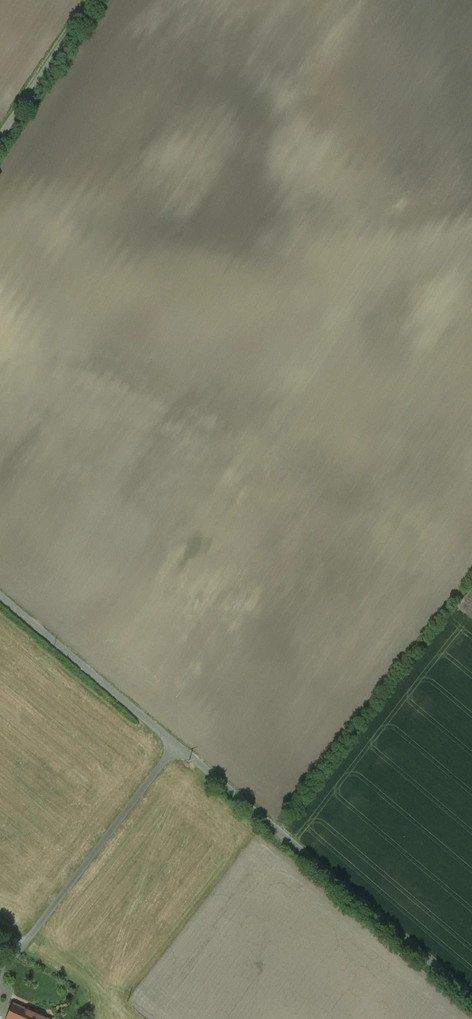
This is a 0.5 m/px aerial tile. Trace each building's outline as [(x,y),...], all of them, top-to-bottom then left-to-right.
[(14,996),(6,1016),(12,1018),(53,1018),(55,1014),(14,996)]
